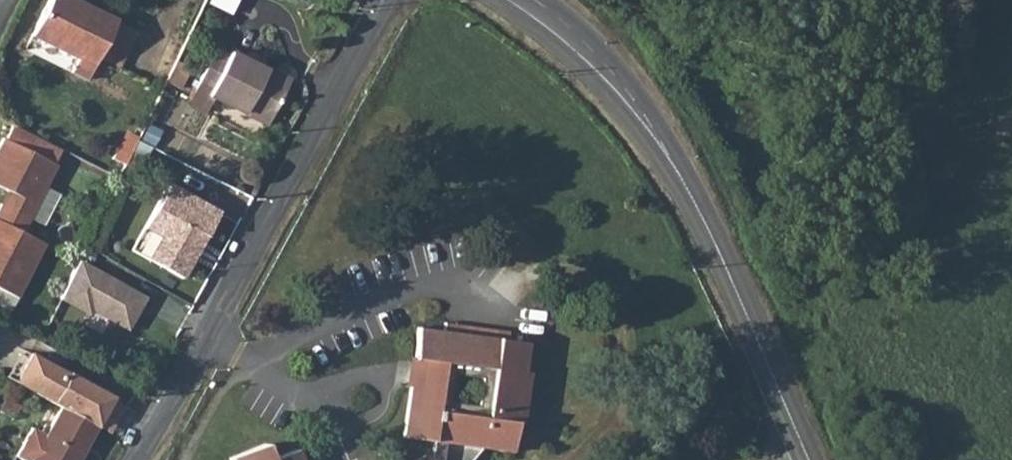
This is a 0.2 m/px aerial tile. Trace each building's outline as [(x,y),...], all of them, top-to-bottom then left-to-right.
[(88,83),(116,26),(60,0),(50,0),(32,40),(76,63),(70,75),(88,83)] [(204,75),(218,82),(227,64),(212,57),(204,75)] [(204,75),(197,90),(211,97),(208,102),(266,131),(286,88),(229,61),(227,64),(218,82),(204,75)] [(120,150),(145,163),(156,141),(149,138),(153,130),(134,121),(120,150)] [(35,208),(55,169),(50,165),(55,155),(56,150),(14,129),(4,146),(0,144),(0,190),(7,193),(35,208)] [(161,241),(176,249),(164,274),(184,284),(218,216),(166,191),(145,233),(161,241)] [(21,237),(35,208),(7,193),(0,207),(0,225),(21,237)] [(17,300),(42,248),(21,237),(0,225),(0,292),(17,300)] [(148,266),(164,274),(176,249),(161,241),(148,266)] [(78,268),(59,303),(89,319),(91,314),(124,332),(133,316),(137,318),(145,303),(78,268)] [(436,444),(446,446),(445,459),(468,459),(469,449),(513,452),(524,344),(506,342),(505,333),(443,326),(442,333),(418,331),(405,442),(436,444)] [(20,360),(11,356),(0,376),(0,385),(5,388),(20,360)] [(5,388),(52,412),(89,428),(102,402),(57,380),(20,360),(5,388)] [(52,412),(37,441),(27,459),(72,459),(89,428),(52,412)] [(37,441),(23,434),(10,459),(27,459),(37,441)] [(270,446),(235,459),(276,459),(270,446)]
